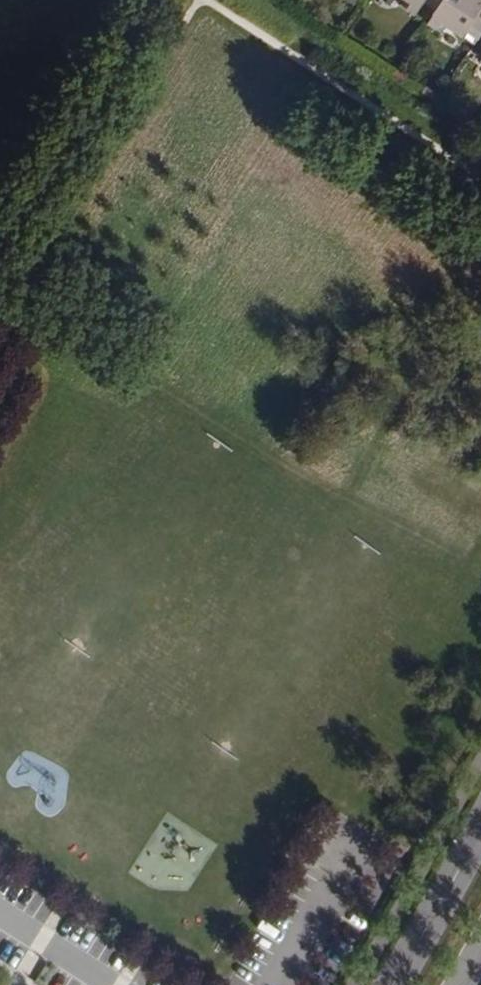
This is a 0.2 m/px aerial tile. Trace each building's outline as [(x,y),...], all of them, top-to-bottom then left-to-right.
[(402,1),(398,7),(411,16),(420,2),(422,0),(400,0),(402,1)] [(442,0),(422,0),(420,2),(435,11),(442,0)] [(435,11),(426,26),(438,33),(441,27),(459,39),(463,33),(476,42),(480,33),(480,8),(480,7),(480,5),(480,0),(442,0),(435,11)]
